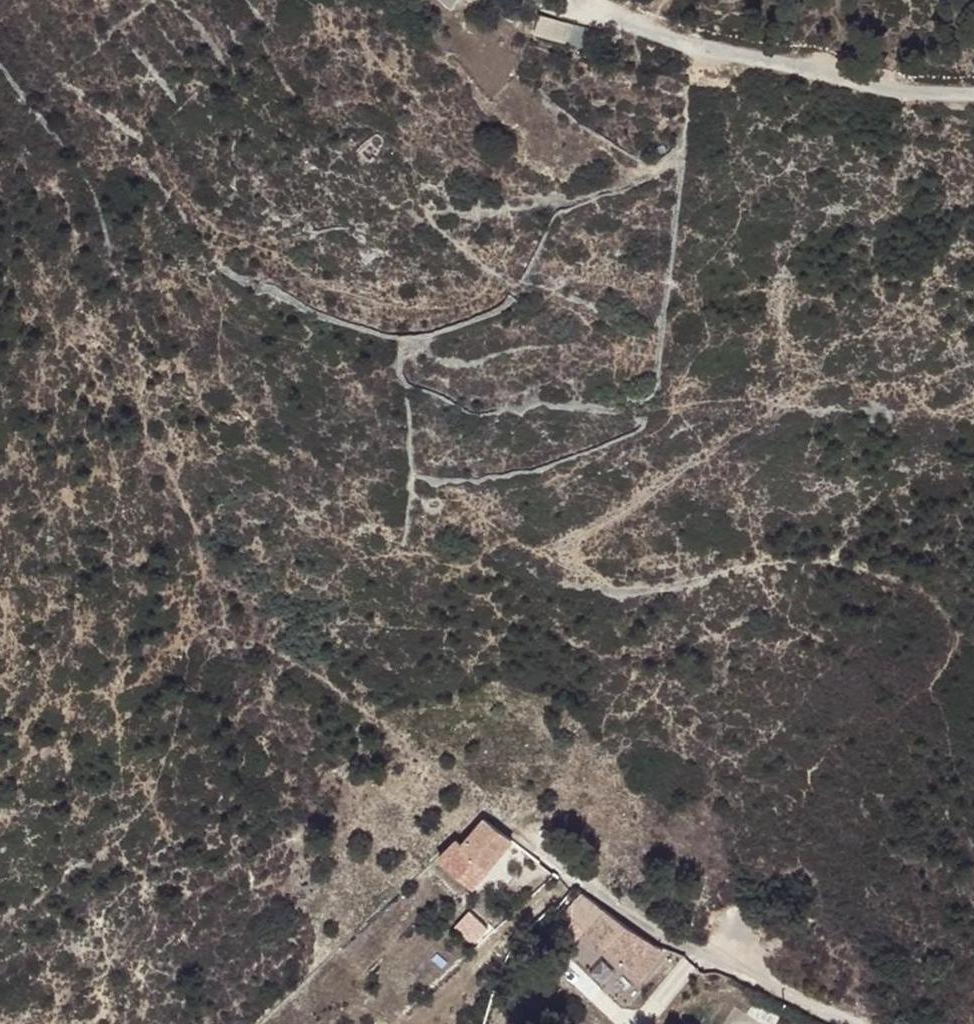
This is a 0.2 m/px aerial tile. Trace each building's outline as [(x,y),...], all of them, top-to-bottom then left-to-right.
[(568,39),(573,22),(541,14),(537,32),(568,39)] [(506,835),(480,815),(457,841),(453,837),(436,851),(470,879),(506,835)] [(620,924),(600,909),(581,926),(630,978),(655,950),(644,941),(620,924)]
